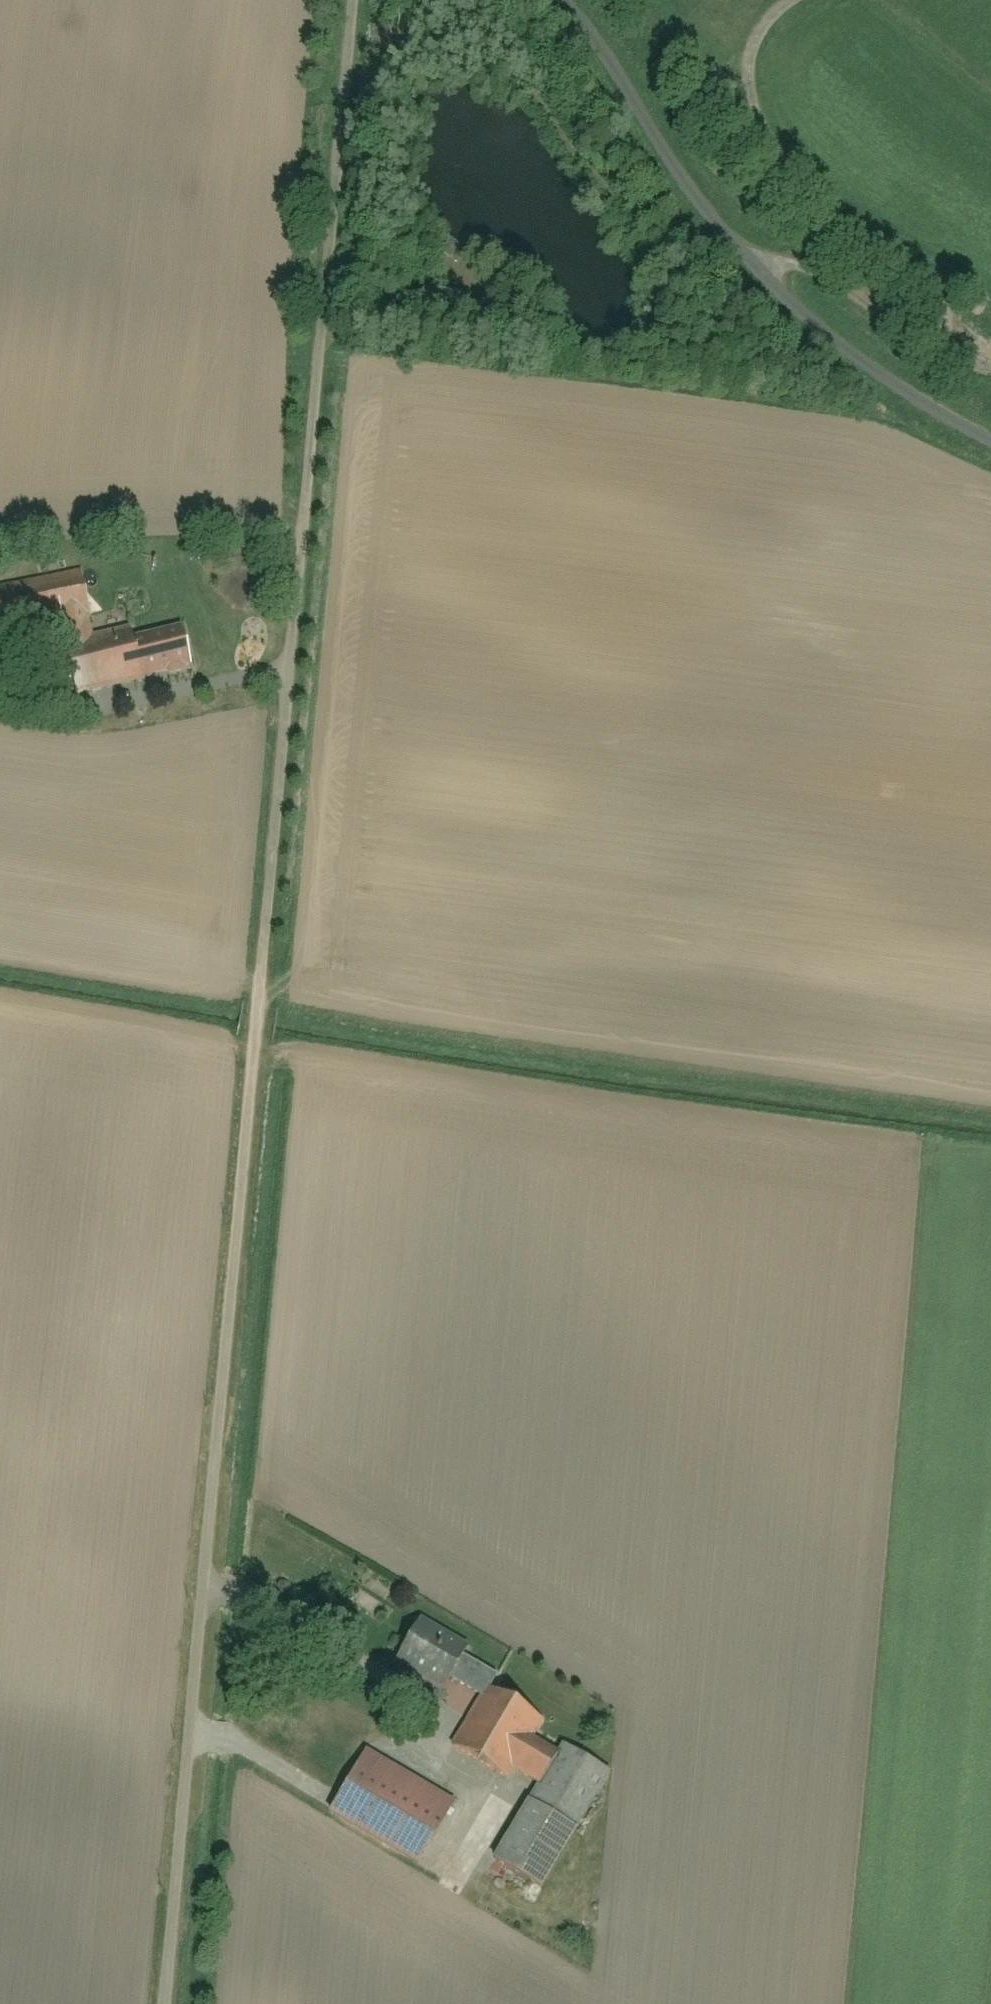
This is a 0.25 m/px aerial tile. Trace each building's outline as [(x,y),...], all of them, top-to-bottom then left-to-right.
[(79,566),(0,587),(0,631),(39,621),(43,639),(62,634),(79,700),(190,671),(178,622),(129,634),(124,617),(95,625),(79,566)] [(472,1655),(425,1627),(397,1673),(441,1699),(448,1687),(482,1707),(458,1747),(537,1794),(493,1869),(541,1898),(610,1782),(564,1754),(560,1760),(534,1745),(544,1728),(493,1697),(499,1686),(465,1666),(472,1655)] [(368,1761),(332,1820),(417,1870),(452,1811),(368,1761)]
